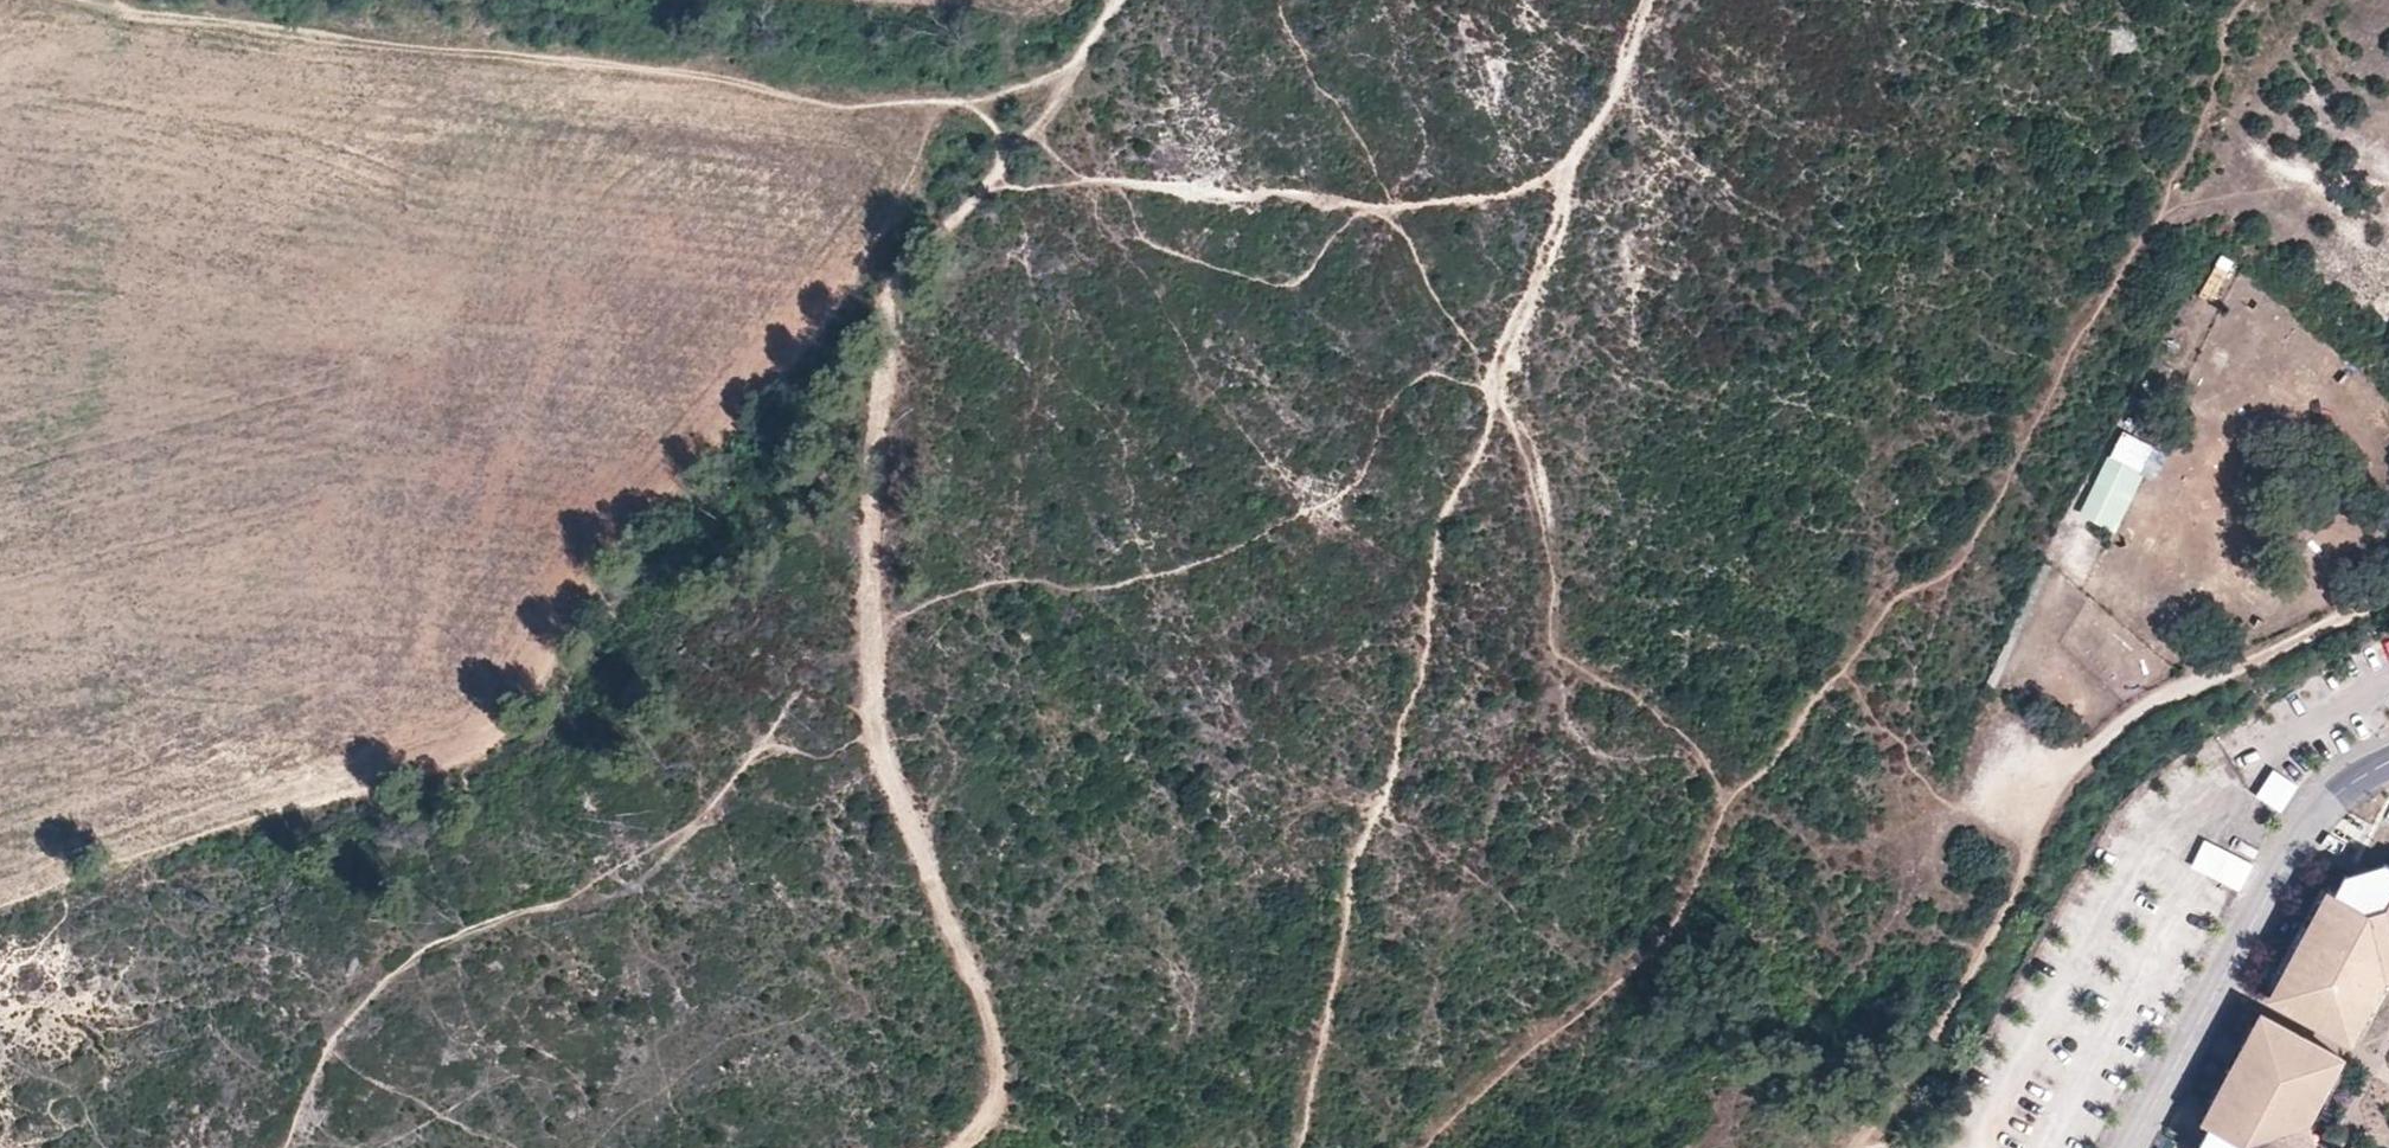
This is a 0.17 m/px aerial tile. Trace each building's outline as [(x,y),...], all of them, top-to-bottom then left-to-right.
[(2116,426),(2077,513),(2112,529),(2152,442),(2116,426)] [(2271,769),(2255,794),(2280,810),(2296,785),(2271,769)] [(2238,889),(2251,864),(2206,840),(2193,866),(2238,889)] [(2387,864),(2381,874),(2358,881),(2346,875),(2336,895),(2331,891),(2320,910),(2311,928),(2300,946),(2286,973),(2274,1000),(2351,1043),(2358,1031),(2371,1005),(2385,980),(2381,971),(2388,968),(2388,866),(2387,864)] [(2320,910),(2331,891),(2322,887),(2312,906),(2320,910)] [(2312,906),(2302,923),(2311,928),(2320,910),(2312,906)] [(2292,942),(2300,946),(2311,928),(2302,923),(2292,942)] [(2292,942),(2279,969),(2286,973),(2300,946),(2292,942)] [(2385,980),(2388,978),(2388,968),(2381,971),(2385,980)] [(2286,973),(2279,969),(2264,995),(2274,1000),(2286,973)] [(2371,1005),(2378,1010),(2388,991),(2388,982),(2385,980),(2371,1005)] [(2371,1005),(2358,1031),(2365,1036),(2378,1010),(2371,1005)] [(2263,1014),(2204,1123),(2211,1129),(2201,1147),(2203,1147),(2307,1147),(2300,1127),(2308,1125),(2344,1058),(2263,1014)] [(2308,1125),(2300,1127),(2307,1147),(2313,1147),(2315,1147),(2308,1125)]
